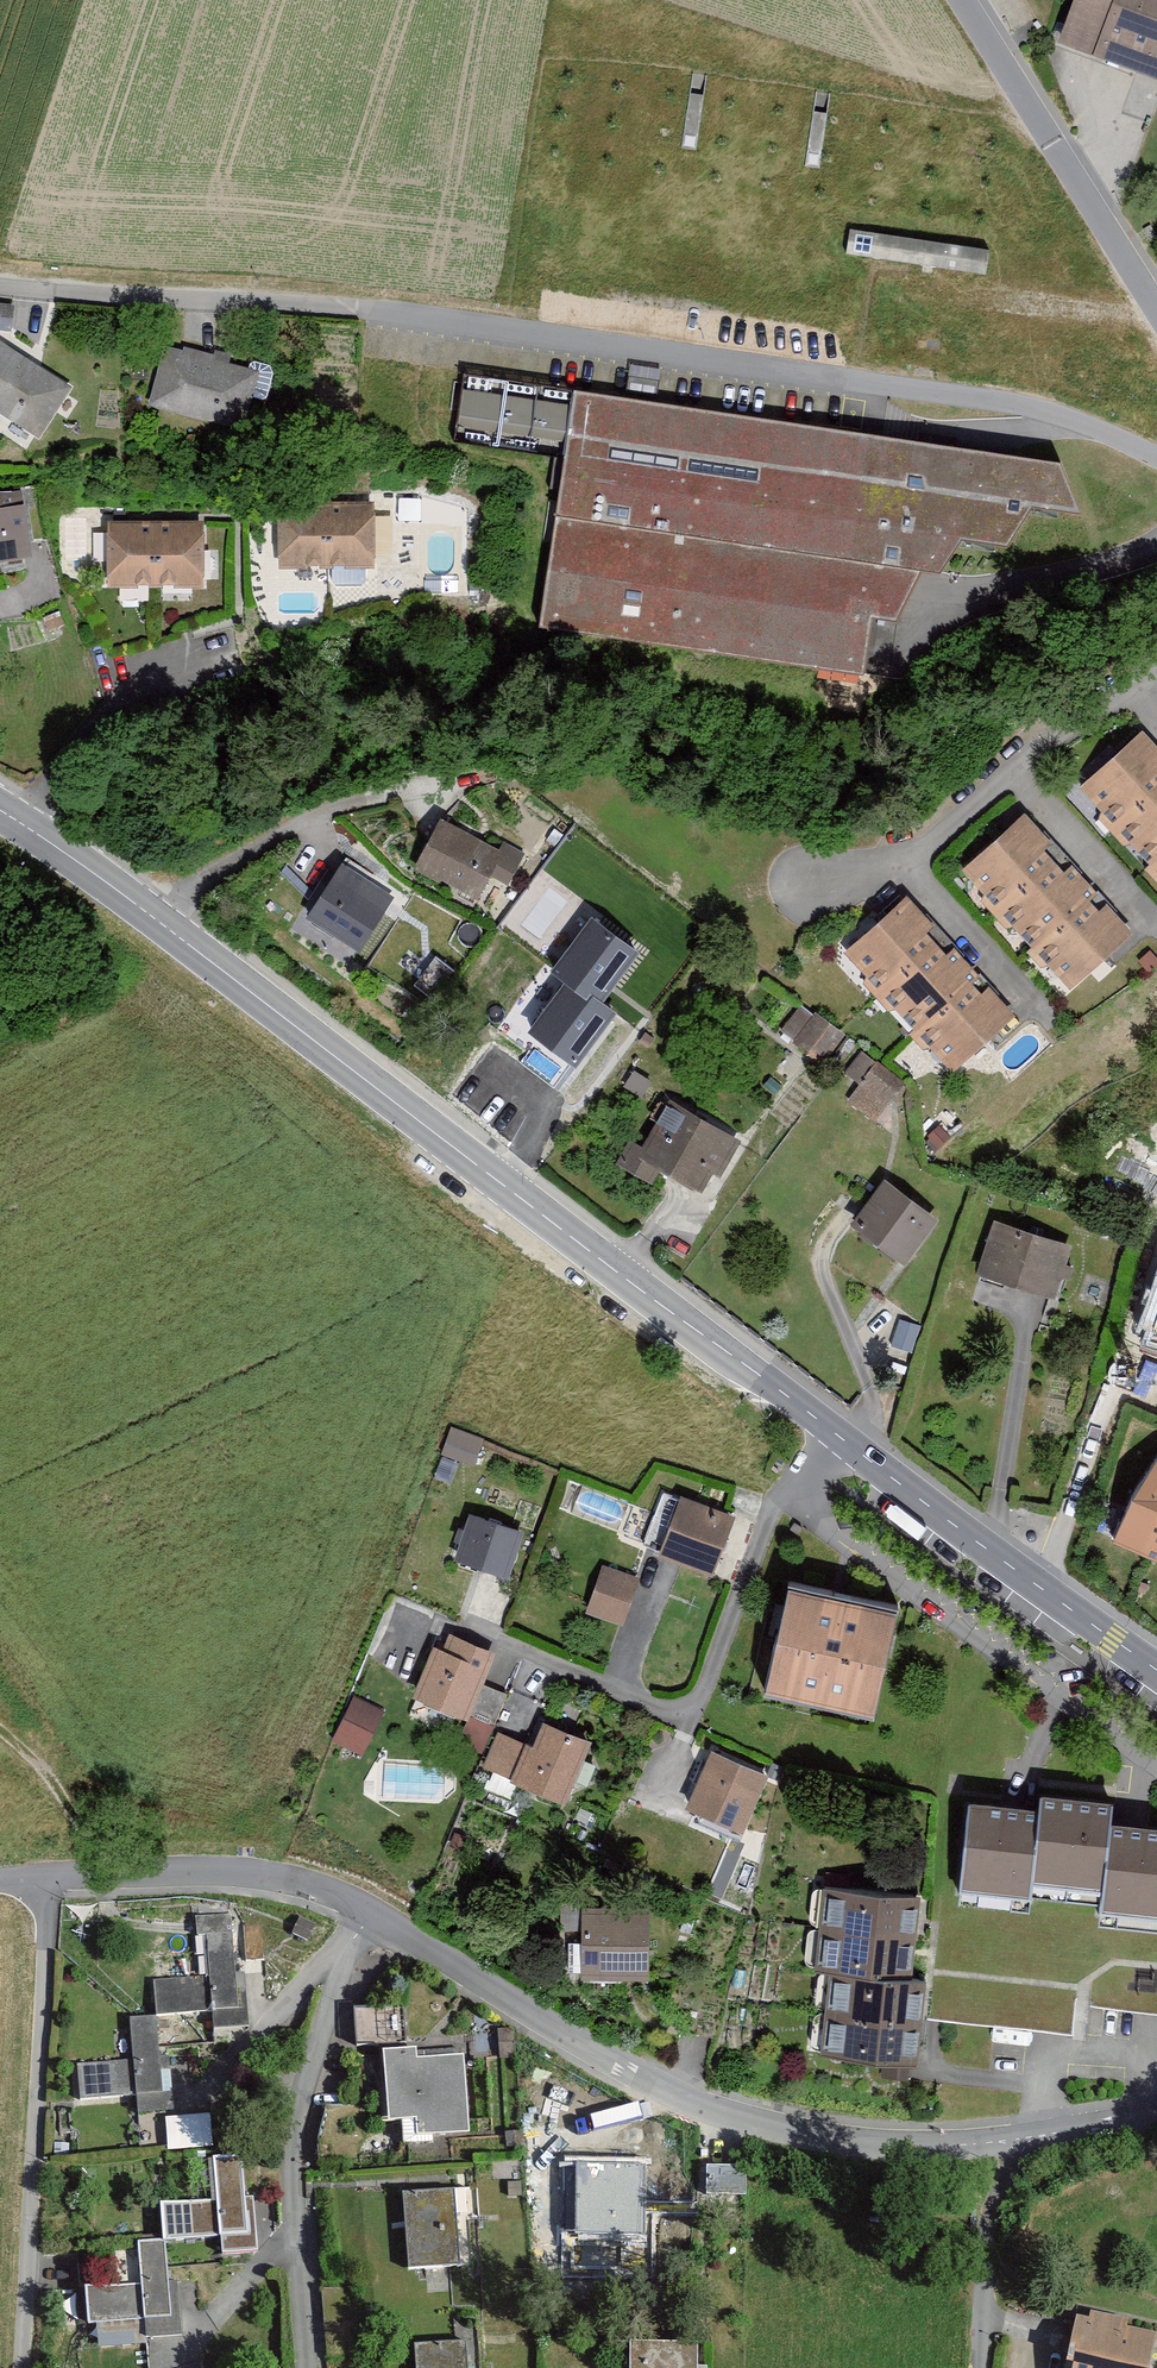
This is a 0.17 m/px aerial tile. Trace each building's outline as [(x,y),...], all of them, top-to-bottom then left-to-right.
[(1061,49),(1156,85),(1156,0),(1081,0),(1061,49)] [(13,326),(15,301),(0,300),(0,325),(13,326)] [(0,337),(0,408),(51,437),(81,383),(0,337)] [(269,365),(176,344),(162,402),(256,424),(269,365)] [(1060,459),(465,372),(455,439),(571,461),(541,636),(863,672),(870,615),(898,615),(921,572),(940,568),(965,534),(1008,538),(1033,499),(1079,507),(1060,459)] [(0,502),(0,563),(44,556),(35,497),(0,502)] [(379,500),(286,504),(288,570),(382,566),(379,500)] [(213,514),(116,519),(119,588),(216,584),(213,514)] [(1144,734),(1083,788),(1104,811),(1101,819),(1123,843),(1132,841),(1153,865),(1148,870),(1156,880),(1156,748),(1144,734)] [(532,855),(450,815),(424,868),(488,899),(499,875),(518,885),(532,855)] [(1051,842),(1026,815),(966,870),(987,892),(984,900),(1006,925),(1014,923),(1036,946),(1030,951),(1042,964),(1050,962),(1071,985),(1128,933),(1105,909),(1100,914),(1088,901),(1095,894),(1071,868),(1065,873),(1043,849),(1051,842)] [(401,895),(346,865),(318,916),(372,946),(401,895)] [(932,926),(907,899),(847,953),(868,976),(865,984),(887,1008),(895,1006),(917,1029),(911,1035),(923,1047),(931,1045),(952,1068),(1009,1016),(986,992),(981,997),(969,984),(976,977),(952,951),(946,956),(924,933),(932,926)] [(639,954),(591,918),(554,968),(567,978),(602,1003),(639,954)] [(616,1013),(602,1003),(567,978),(527,1033),(575,1068),(616,1013)] [(855,1043),(806,1006),(786,1034),(835,1071),(855,1043)] [(911,1079),(869,1049),(852,1071),(868,1082),(855,1100),(882,1119),(911,1079)] [(739,1135),(681,1101),(655,1146),(641,1142),(629,1164),(663,1184),(668,1166),(708,1189),(739,1135)] [(950,1135),(940,1124),(927,1135),(937,1147),(950,1135)] [(941,1215),(885,1175),(850,1224),(907,1264),(941,1215)] [(1069,1239),(991,1214),(972,1273),(1051,1298),(1069,1239)] [(1136,1340),(1156,1346),(1156,1265),(1136,1340)] [(917,1338),(892,1330),(884,1355),(909,1362),(917,1338)] [(484,1439),(451,1426),(441,1453),(474,1465),(484,1439)] [(1132,1492),(1113,1537),(1156,1556),(1156,1458),(1132,1492)] [(737,1512),(669,1488),(646,1550),(714,1575),(737,1512)] [(524,1528),(469,1511),(454,1559),(509,1576),(524,1528)] [(640,1575),(602,1562),(586,1610),(625,1623),(640,1575)] [(902,1606),(787,1578),(759,1690),(875,1718),(902,1606)] [(497,1651),(448,1631),(442,1646),(436,1644),(416,1693),(470,1715),(497,1651)] [(382,1708),(351,1694),(331,1736),(362,1751),(382,1708)] [(525,1742),(493,1728),(478,1763),(556,1797),(583,1736),(536,1716),(525,1742)] [(763,1770),(702,1741),(676,1797),(737,1826),(763,1770)] [(1041,1792),(1038,1809),(1027,1882),(1101,1894),(1113,1820),(1115,1804),(1041,1792)] [(1038,1809),(973,1799),(959,1890),(1024,1900),(1027,1882),(1038,1809)] [(1113,1820),(1101,1894),(1100,1918),(1156,1925),(1156,1826),(1113,1820)] [(912,1891),(811,1879),(801,1961),(815,1962),(903,1973),(912,1891)] [(651,1911),(578,1908),(575,1976),(648,1979),(651,1911)] [(225,1910),(191,1912),(192,1935),(195,1933),(228,1931),(225,1910)] [(230,1974),(228,1931),(195,1933),(197,1971),(145,1974),(147,2012),(121,2014),(123,2056),(70,2059),(73,2098),(127,2095),(128,2112),(158,2110),(153,2017),(206,2014),(207,2024),(244,2022),(241,1973),(230,1974)] [(920,1975),(903,1973),(815,1962),(805,2046),(910,2058),(920,1975)] [(402,2004),(351,2007),(353,2043),(404,2040),(402,2004)] [(410,2047),(376,2049),(381,2122),(413,2120),(414,2130),(463,2127),(458,2056),(410,2059),(410,2047)] [(216,2114),(159,2117),(161,2150),(218,2147),(216,2114)] [(239,2157),(208,2159),(210,2199),(159,2202),(159,2237),(213,2232),(214,2259),(261,2256),(256,2178),(240,2179),(239,2157)] [(635,2163),(568,2163),(567,2235),(634,2236),(635,2163)] [(742,2191),(742,2164),(710,2164),(711,2192),(742,2191)] [(453,2188),(405,2191),(410,2264),(458,2261),(453,2188)] [(162,2283),(159,2237),(130,2238),(132,2279),(75,2282),(77,2323),(133,2320),(133,2336),(175,2334),(172,2282),(162,2283)] [(1065,2367),(1156,2367),(1156,2335),(1077,2316),(1065,2367)] [(416,2343),(417,2367),(465,2367),(463,2340),(416,2343)] [(631,2344),(631,2367),(697,2367),(698,2345),(631,2344)]
